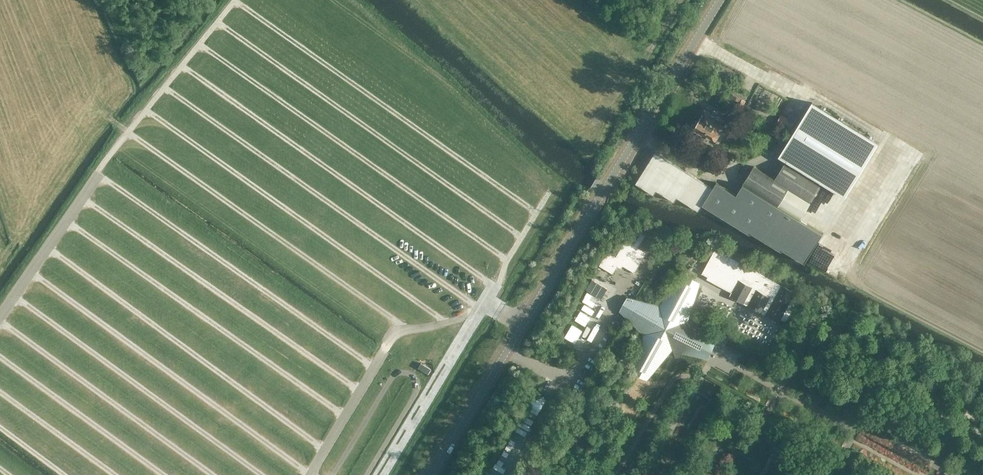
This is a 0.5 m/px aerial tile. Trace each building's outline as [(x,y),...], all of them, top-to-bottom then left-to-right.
[(743,105),(746,100),(737,96),(735,100),(740,102),(739,103),(743,105)] [(714,140),(724,123),(706,112),(703,117),(698,118),(695,122),(697,128),(693,133),(699,136),(701,132),(714,140)] [(788,116),(781,113),(776,122),(790,129),(797,116),(790,112),(788,116)] [(774,134),(779,143),(787,139),(782,130),(774,134)] [(744,184),(779,206),(801,220),(811,203),(810,203),(836,162),(813,148),(799,171),(786,162),(775,179),(754,166),(744,184)] [(655,151),(635,183),(654,194),(656,190),(675,201),(677,197),(698,210),(702,204),(750,233),(751,232),(781,250),(782,249),(804,262),(822,233),(801,220),(779,206),(744,184),(737,194),(716,182),(713,186),(655,151)] [(638,227),(629,241),(626,239),(623,244),(621,243),(617,250),(619,252),(616,256),(607,251),(599,265),(613,273),(617,266),(621,268),(623,265),(635,272),(647,251),(655,249),(661,241),(638,227)] [(702,274),(733,288),(730,295),(745,301),(752,284),(738,278),(745,262),(714,248),(702,274)] [(589,282),(592,276),(587,273),(584,279),(589,282)] [(599,301),(605,290),(590,281),(583,292),(599,301)] [(781,284),(766,314),(779,320),(794,290),(781,284)] [(756,288),(748,304),(762,311),(770,294),(756,288)]
